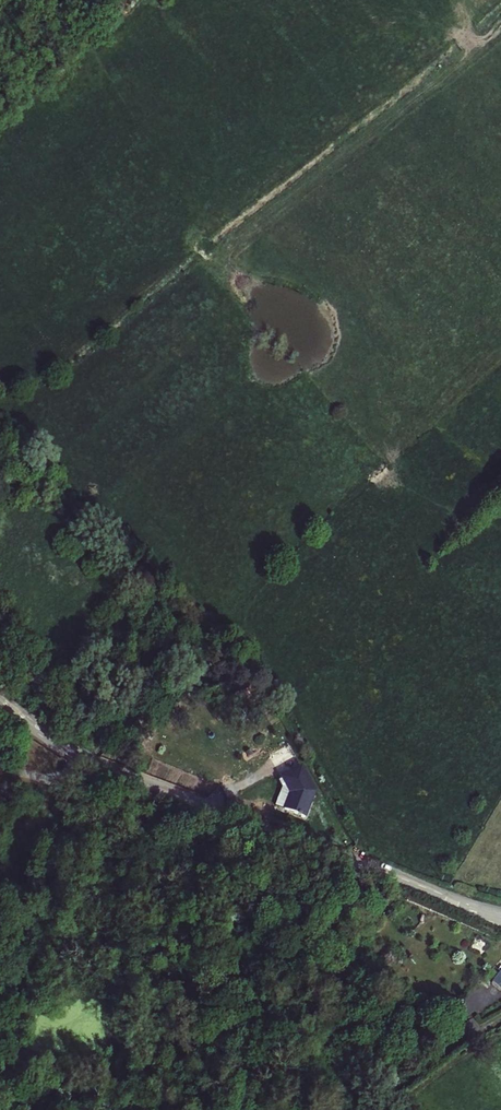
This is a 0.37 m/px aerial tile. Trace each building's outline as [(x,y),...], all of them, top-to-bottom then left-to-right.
[(316,790),(303,766),(284,777),(293,793),(292,797),(282,794),(278,804),(308,814),(316,790)] [(351,947),(357,953),(365,946),(359,939),(351,947)] [(500,975),(491,987),(500,994),(500,993),(500,976),(500,975)]
